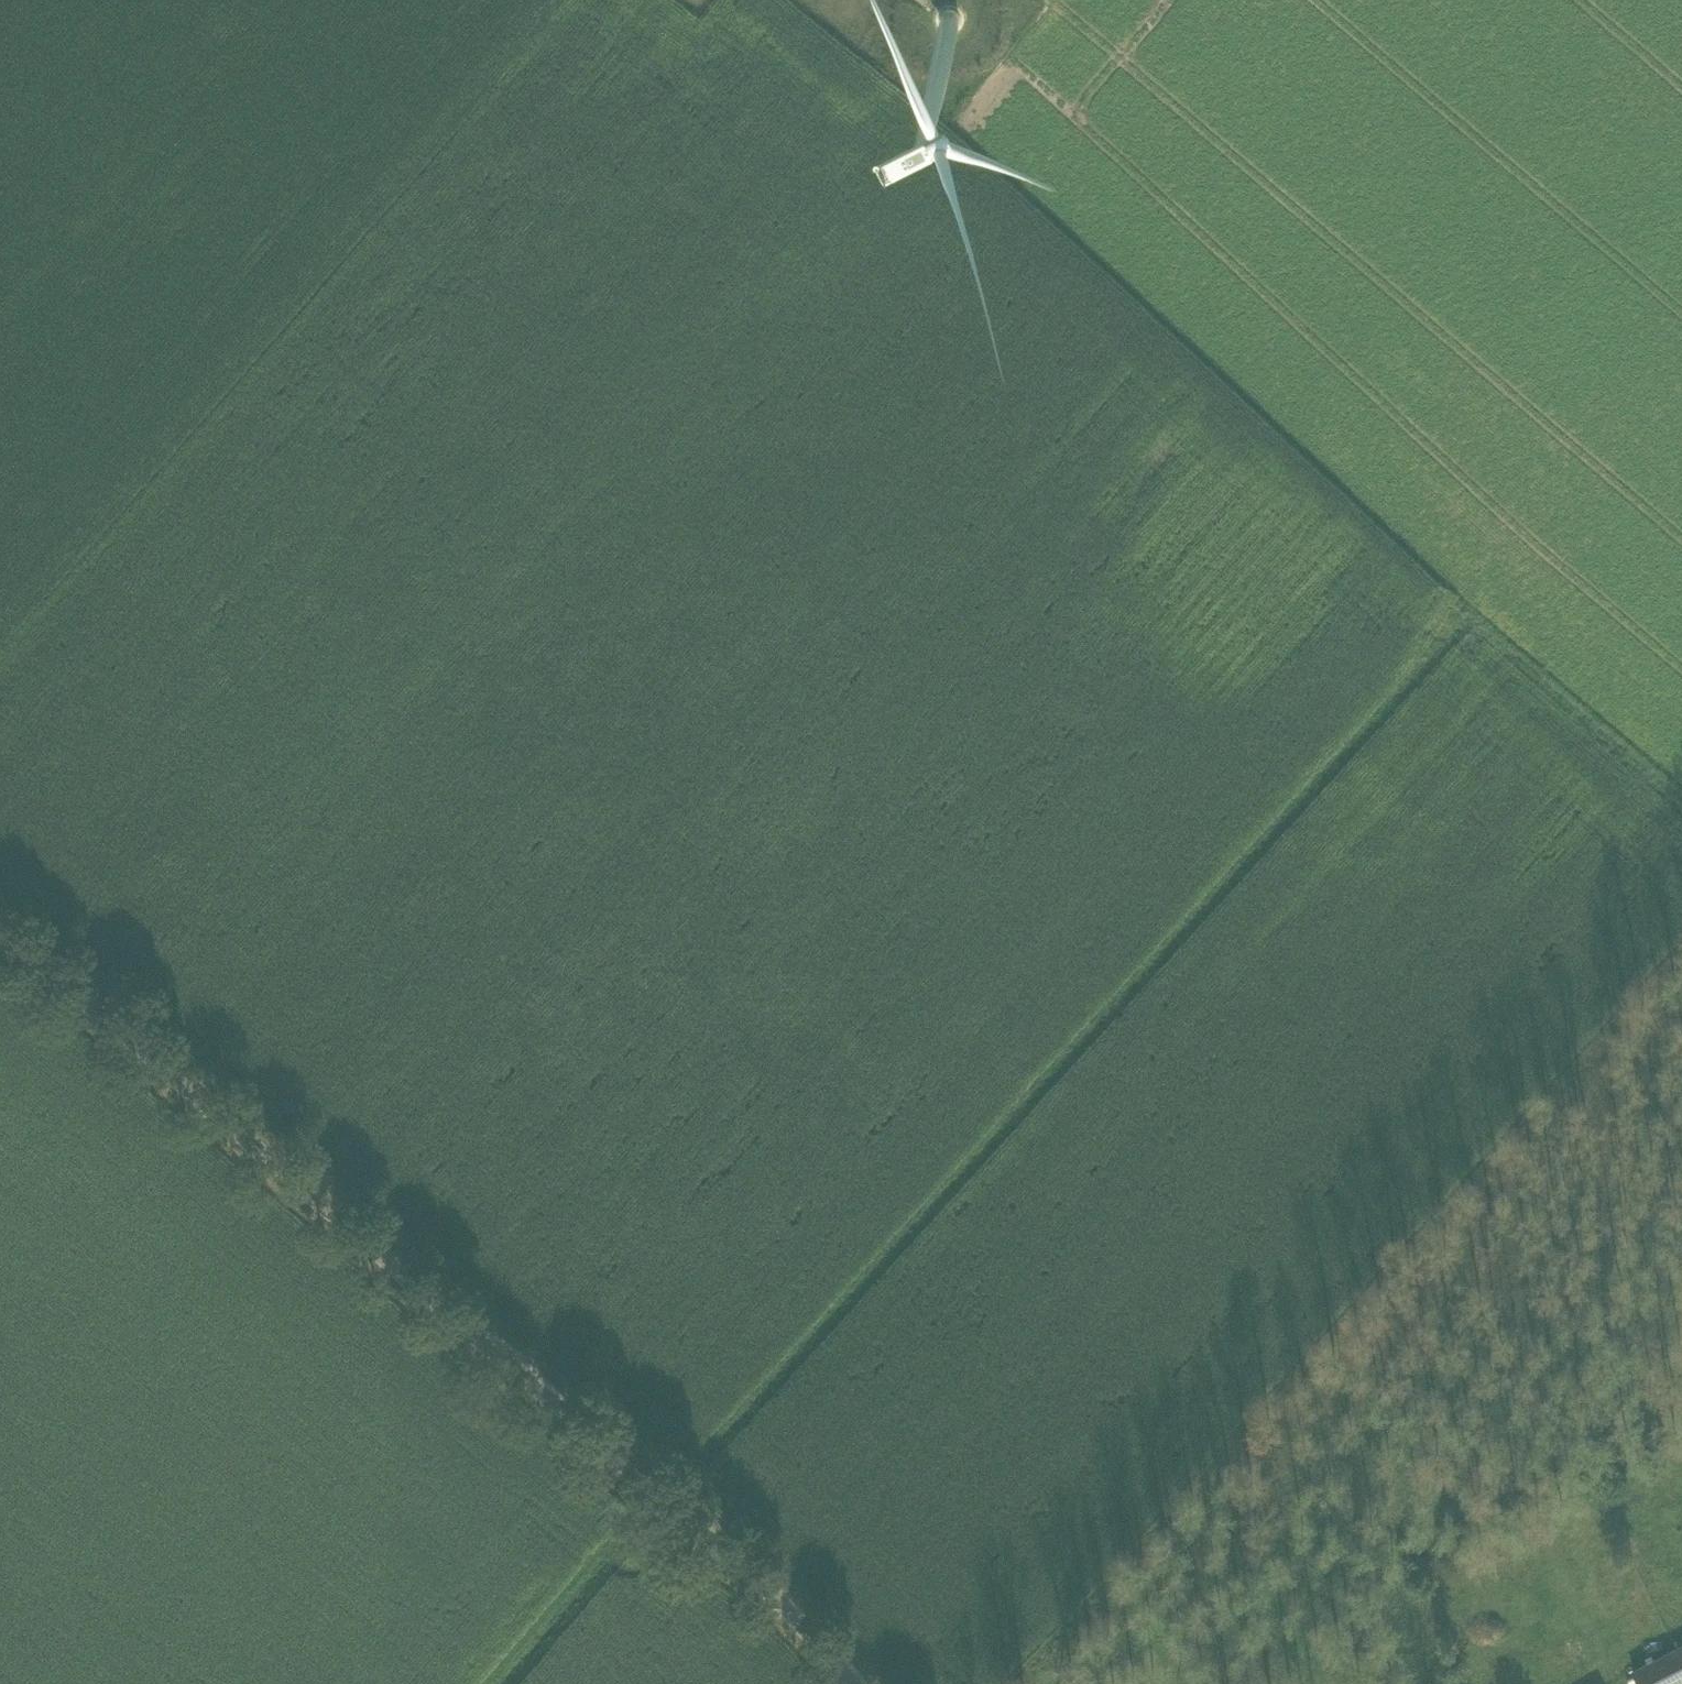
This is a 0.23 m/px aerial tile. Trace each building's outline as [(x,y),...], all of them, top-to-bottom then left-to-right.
[(1631,1668),(1640,1683),(1675,1683),(1681,1680),(1681,1642),(1631,1668)]
